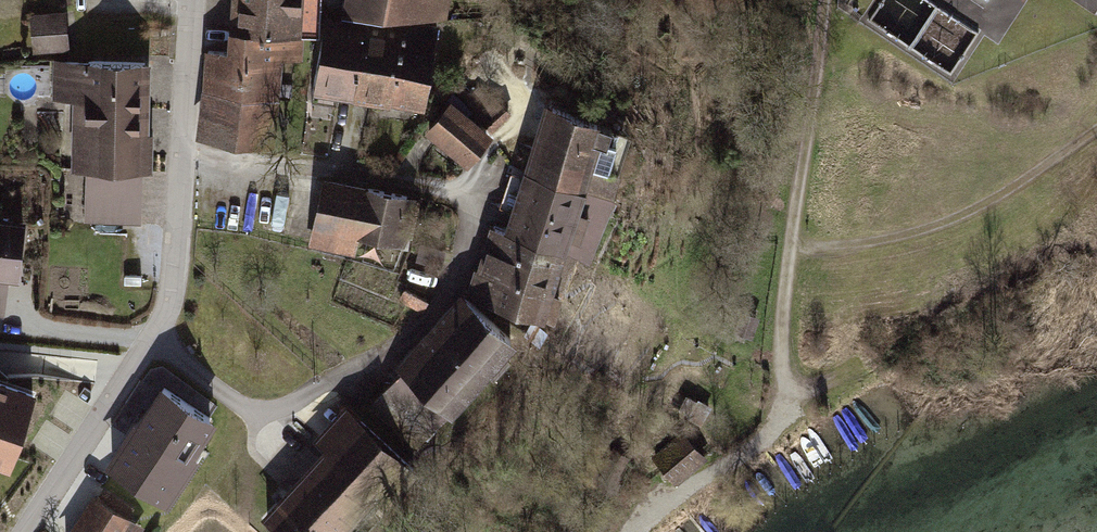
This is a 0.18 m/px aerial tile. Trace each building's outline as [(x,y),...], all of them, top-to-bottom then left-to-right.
[(236,18),(315,23),(316,0),(237,0),(236,18)] [(356,16),(440,18),(443,0),(359,0),(356,16)] [(65,15),(33,19),(36,50),(68,47),(65,15)] [(401,38),(367,32),(356,93),(424,102),(437,27),(420,25),(419,33),(402,29),(401,38)] [(339,89),(356,93),(367,32),(367,29),(348,26),(348,30),(325,27),(307,116),(334,119),(339,89)] [(209,50),(206,89),(210,90),(275,98),(291,99),(292,84),(276,83),(278,56),(294,57),(295,35),(237,30),(234,53),(209,50)] [(85,168),(88,168),(142,169),(144,64),(60,62),(59,99),(87,99),(85,168)] [(453,90),(444,83),(433,99),(442,105),(453,90)] [(275,98),(210,90),(204,137),(269,144),(275,98)] [(508,113),(488,96),(472,114),(492,131),(508,113)] [(487,136),(450,105),(430,128),(467,159),(487,136)] [(523,170),(531,172),(582,189),(591,165),(609,171),(617,145),(607,142),(611,128),(551,108),(536,155),(529,153),(523,170)] [(141,218),(142,169),(88,168),(87,217),(141,218)] [(517,212),(510,231),(575,254),(586,258),(612,198),(582,189),(531,172),(528,179),(512,175),(502,207),(517,212)] [(327,183),(314,246),(354,254),(358,236),(397,244),(407,197),(369,189),(368,192),(327,183)] [(17,274),(22,224),(0,222),(0,272),(17,274)] [(564,285),(575,254),(510,231),(494,226),(473,298),(538,317),(550,279),(564,285)] [(437,266),(440,251),(420,246),(416,261),(437,266)] [(427,302),(405,292),(402,301),(423,310),(427,302)] [(467,299),(373,404),(401,429),(413,416),(429,429),(481,371),(494,382),(512,361),(500,351),(510,339),(467,299)] [(0,384),(0,461),(9,464),(32,395),(0,384)] [(164,389),(113,468),(169,505),(184,480),(175,474),(210,419),(164,389)] [(268,519),(282,531),(331,531),(371,488),(385,501),(413,469),(359,419),(268,519)] [(656,460),(677,481),(703,456),(683,435),(656,460)] [(76,531),(118,531),(127,517),(97,498),(76,531)]
